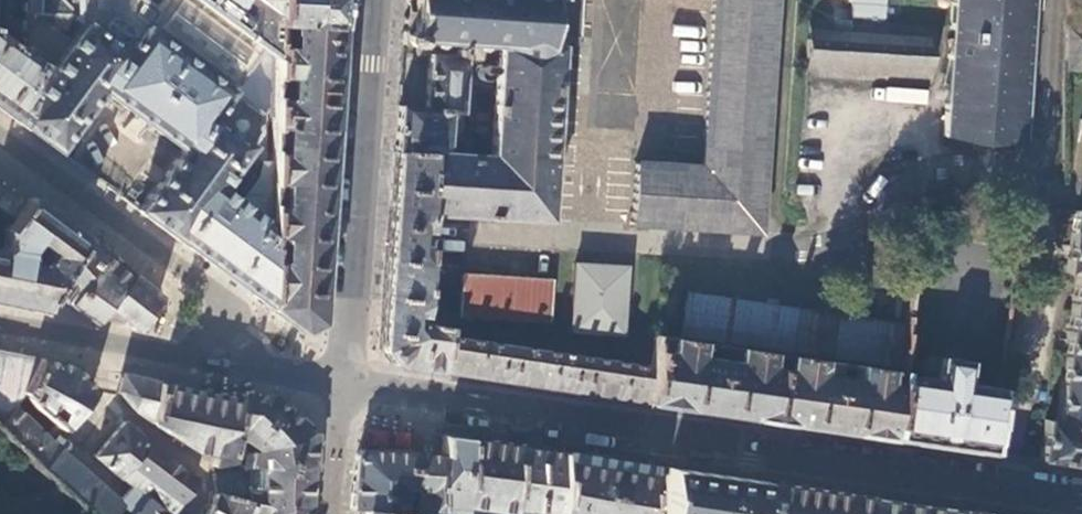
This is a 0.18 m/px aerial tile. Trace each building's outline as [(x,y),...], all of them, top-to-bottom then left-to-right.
[(21,16),(21,39),(23,46),(22,94),(9,117),(54,151),(100,90),(180,150),(135,210),(200,258),(266,306),(267,258),(268,231),(268,226),(218,187),(248,147),(246,145),(256,132),(257,113),(229,90),(259,48),(275,58),(277,36),(277,10),(277,0),(160,0),(152,10),(147,7),(149,5),(142,0),(71,0),(70,17),(80,25),(68,40),(37,16),(21,16)] [(21,13),(67,14),(68,0),(21,0),(21,13)] [(338,0),(277,0),(277,10),(289,10),(289,36),(277,36),(275,58),(274,65),(288,66),(287,92),(273,91),(272,122),(284,123),(329,125),(338,0)] [(401,44),(414,45),(414,55),(426,55),(422,108),(396,106),(394,129),(393,151),(423,153),(420,212),(426,213),(544,220),(552,97),(573,99),(579,0),(404,0),(401,44)] [(701,167),(632,162),(629,224),(758,234),(774,0),(712,0),(701,167)] [(850,16),(882,19),(884,0),(851,0),(850,16)] [(1031,0),(950,0),(942,136),(980,144),(1023,140),(1024,108),(1022,94),(1019,59),(1021,33),(1029,34),(1031,0)] [(933,33),(933,30),(806,21),(806,23),(808,24),(807,40),(804,39),(803,56),(806,56),(805,73),(803,72),(802,75),(929,84),(929,82),(928,81),(928,66),(931,66),(932,48),(930,48),(931,33),(933,33)] [(1065,26),(1063,68),(1081,71),(1081,28),(1065,26)] [(8,118),(9,117),(22,94),(23,46),(13,46),(0,36),(0,112),(8,118)] [(315,320),(329,125),(284,123),(283,148),(271,148),(270,176),(280,176),(280,201),(270,201),(268,226),(268,231),(277,231),(276,258),(267,258),(266,306),(296,329),(306,324),(315,320)] [(423,153),(393,151),(390,198),(385,259),(423,262),(424,245),(414,244),(415,231),(425,231),(426,213),(420,212),(423,153)] [(24,199),(0,182),(0,226),(2,227),(24,199)] [(1,299),(39,306),(41,298),(79,238),(42,212),(24,199),(2,227),(0,226),(0,298),(1,299)] [(1074,213),(1065,272),(1076,274),(1053,421),(1043,420),(1037,459),(1081,465),(1081,213),(1074,213)] [(64,299),(97,246),(90,240),(82,233),(79,238),(41,298),(39,306),(47,307),(56,294),(64,299)] [(96,318),(129,272),(97,246),(64,299),(58,308),(68,310),(72,305),(81,311),(94,320),(96,318)] [(423,262),(385,259),(382,306),(379,350),(391,364),(433,370),(438,336),(439,326),(418,324),(416,323),(413,334),(406,327),(408,316),(419,317),(423,262)] [(622,336),(627,270),(576,266),(572,332),(622,336)] [(135,331),(159,298),(137,279),(129,272),(96,318),(109,321),(128,325),(135,331)] [(549,323),(552,281),(462,275),(458,317),(549,323)] [(895,366),(901,323),(685,292),(679,335),(895,366)] [(650,366),(438,336),(433,370),(466,375),(612,396),(646,401),(651,366),(650,366)] [(650,366),(651,366),(646,401),(706,410),(769,419),(776,368),(766,367),(769,352),(737,347),(735,360),(695,355),(697,342),(670,338),(667,352),(652,350),(650,366)] [(38,359),(0,351),(0,432),(24,456),(43,436),(12,407),(22,394),(38,359)] [(776,368),(769,419),(832,428),(890,436),(897,386),(887,384),(889,369),(858,364),(856,378),(818,372),(821,359),(788,354),(786,369),(776,368)] [(899,373),(897,386),(890,436),(935,443),(988,451),(997,388),(980,386),(962,381),(964,365),(961,360),(941,357),(936,362),(933,378),(899,373)] [(53,362),(38,359),(22,394),(61,428),(91,388),(69,365),(53,362)] [(150,421),(157,384),(131,378),(101,372),(135,411),(150,421)] [(229,458),(234,439),(260,403),(201,392),(157,384),(150,421),(191,448),(213,452),(211,464),(229,458)] [(278,436),(305,426),(282,407),(267,394),(260,403),(234,439),(249,452),(277,443),(278,436)] [(127,513),(166,513),(193,480),(121,421),(92,454),(128,485),(116,500),(61,454),(43,436),(24,456),(58,487),(69,497),(90,513),(111,513),(119,504),(128,513),(127,513)] [(264,468),(310,468),(310,449),(311,432),(305,426),(278,436),(277,443),(249,452),(249,468),(264,468)] [(408,451),(406,489),(413,489),(412,511),(426,512),(426,510),(440,510),(439,513),(443,513),(460,513),(461,505),(463,505),(467,437),(454,435),(441,433),(440,452),(424,452),(408,451)] [(489,440),(467,437),(463,505),(508,511),(512,443),(489,440)] [(512,443),(508,511),(508,513),(516,513),(517,512),(542,513),(555,513),(553,513),(557,450),(531,446),(512,443)] [(349,509),(361,510),(402,511),(403,489),(406,489),(408,451),(384,449),(360,448),(355,455),(349,509)] [(557,450),(553,513),(555,513),(642,513),(644,463),(593,456),(567,452),(557,450)] [(763,481),(738,478),(666,467),(664,513),(760,513),(763,481)] [(256,505),(308,506),(309,487),(310,468),(264,468),(262,490),(257,496),(248,496),(247,504),(248,505),(256,505)] [(864,495),(804,487),(763,481),(760,513),(861,513),(864,495)] [(69,497),(58,487),(0,502),(0,513),(67,513),(69,497)] [(308,506),(256,505),(255,508),(248,508),(248,505),(247,504),(213,493),(213,497),(206,513),(307,513),(308,506)] [(979,512),(915,503),(864,495),(861,513),(979,513),(979,512)]
